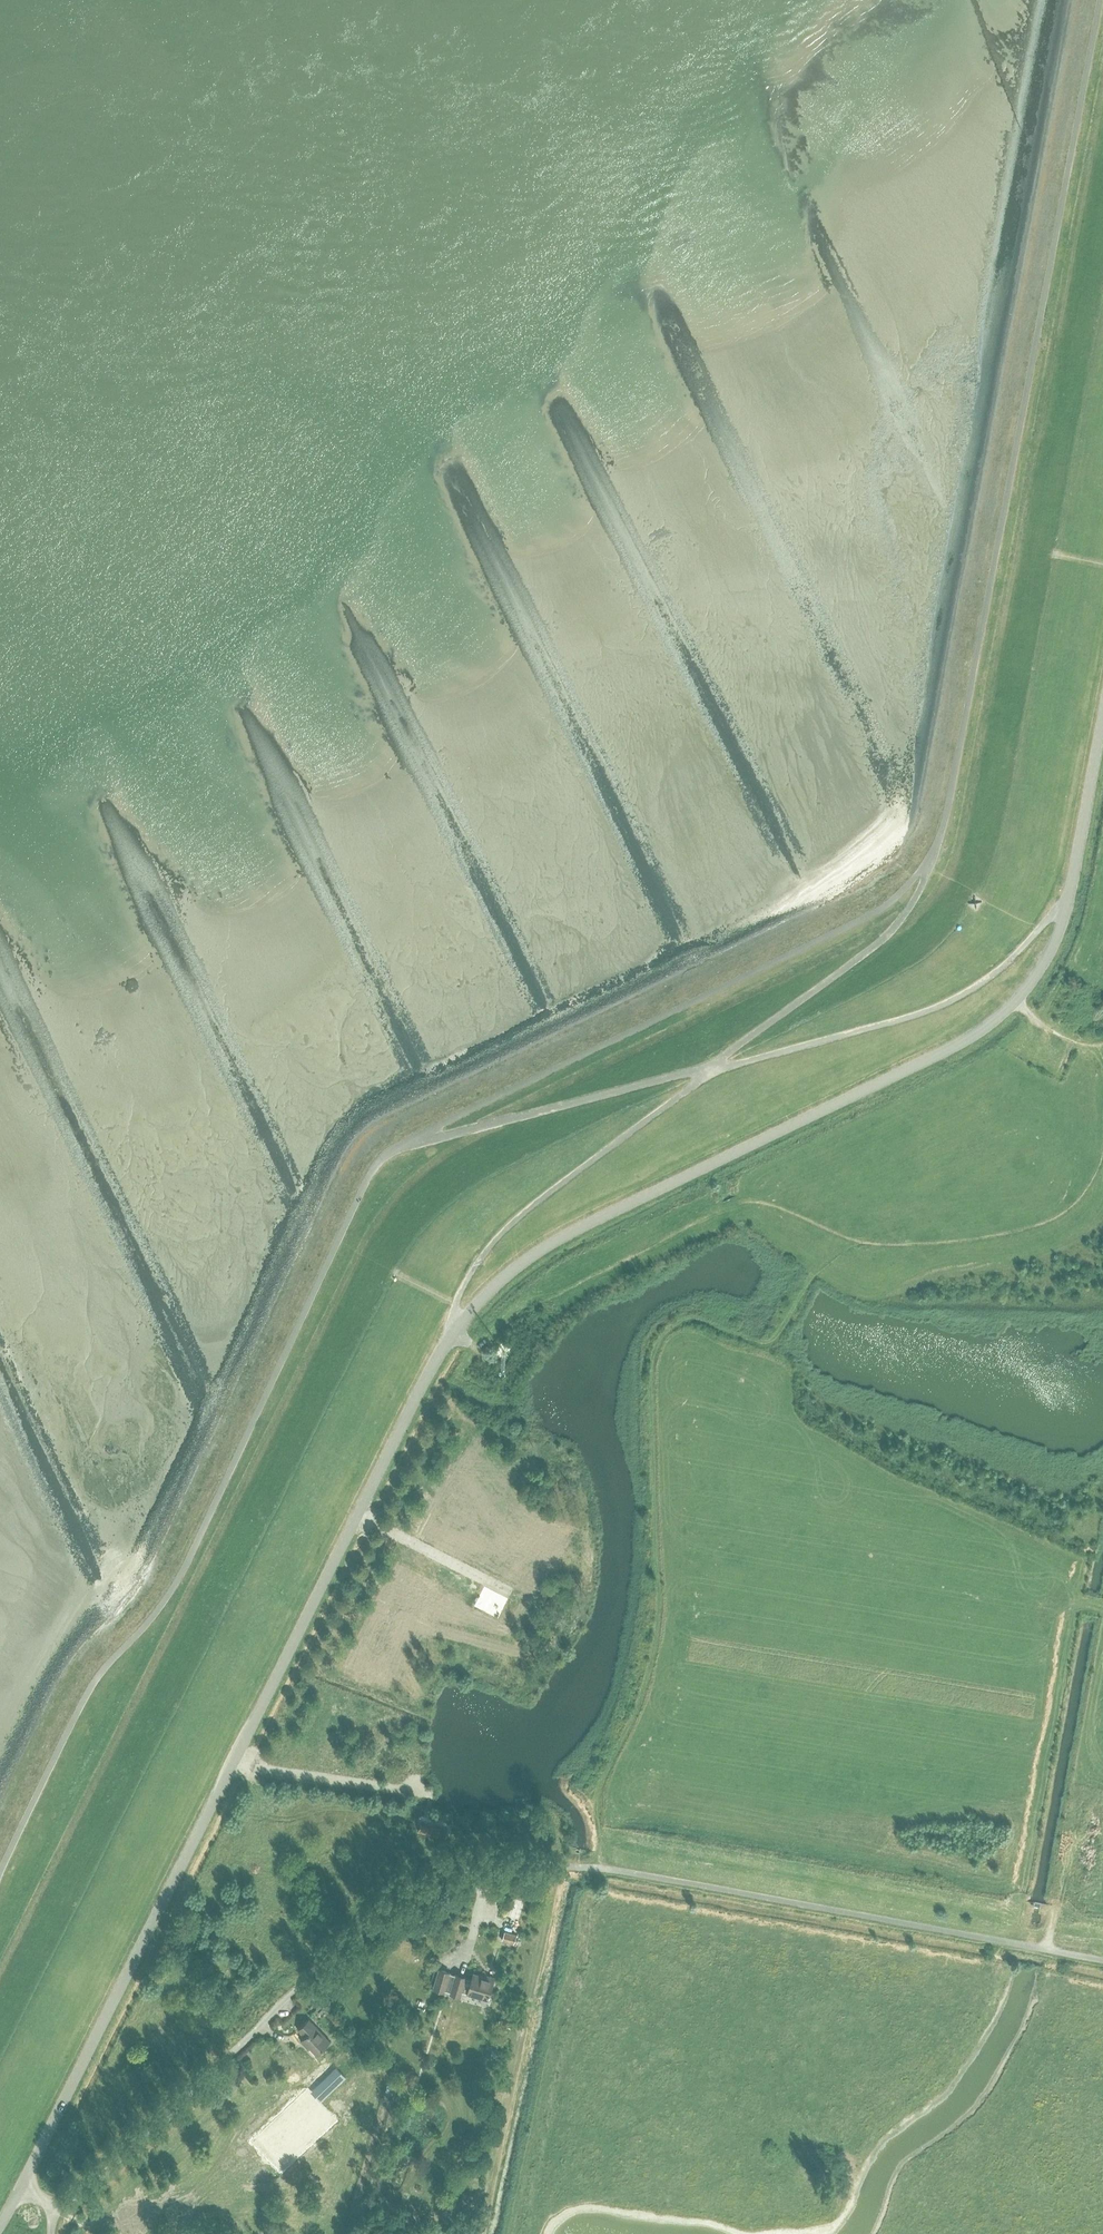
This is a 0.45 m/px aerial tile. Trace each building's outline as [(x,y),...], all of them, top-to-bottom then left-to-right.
[(420,1818),(417,1826),(429,1829),(431,1821),(420,1818)] [(502,1940),(514,1944),(517,1935),(505,1931),(502,1940)] [(445,1987),(452,1989),(451,1993),(460,1996),(462,1989),(469,1990),(468,1993),(488,1998),(494,1977),(490,1976),(489,1978),(474,1974),(472,1980),(465,1979),(466,1977),(456,1974),(456,1976),(449,1974),(450,1972),(440,1969),(434,1988),(444,1991),(445,1987)] [(315,2000),(311,2008),(318,2012),(322,2003),(315,2000)] [(307,2044),(316,2055),(331,2041),(309,2018),(298,2029),(305,2036),(301,2040),(306,2045),(307,2044)] [(500,2018),(498,2025),(511,2028),(513,2020),(500,2018)] [(328,2093),(346,2076),(337,2067),(332,2072),(335,2076),(323,2088),(328,2093)]
